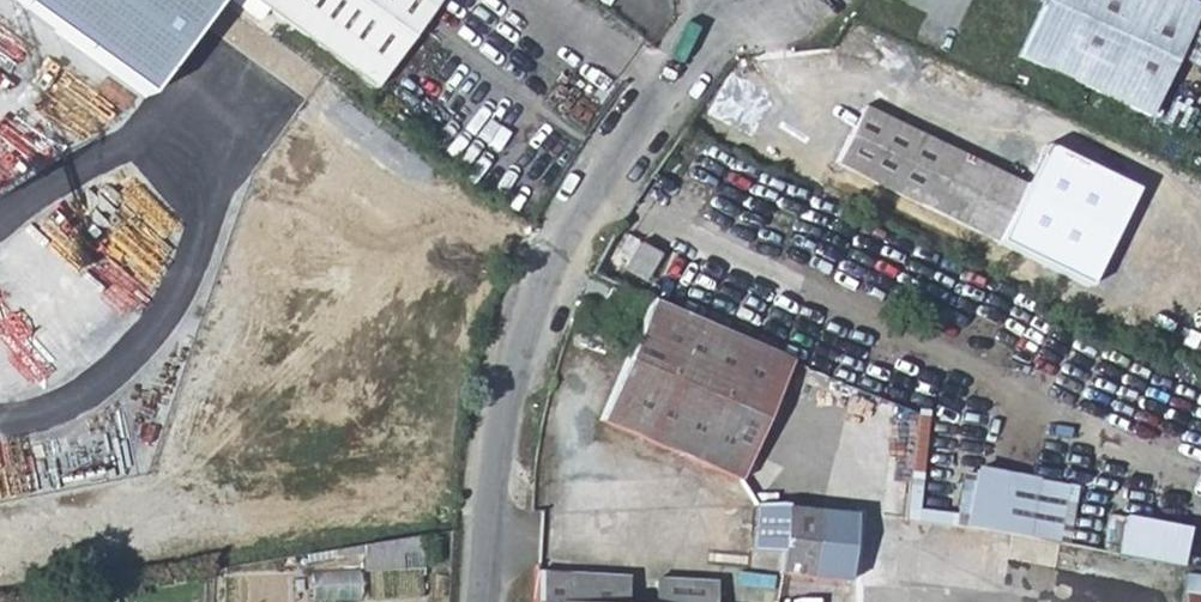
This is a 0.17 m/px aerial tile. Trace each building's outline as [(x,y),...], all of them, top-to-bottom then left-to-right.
[(159,92),(228,0),(36,0),(159,92)] [(379,93),(446,0),(249,0),(379,93)] [(1016,55),(1146,114),(1197,4),(1188,0),(1041,0),(1016,55)] [(835,162),(863,176),(891,118),(862,105),(835,162)] [(891,118),(863,176),(997,241),(1025,184),(891,118)] [(1044,143),(1025,184),(997,241),(1096,290),(1147,189),(1044,143)] [(635,242),(622,267),(645,279),(657,253),(635,242)] [(616,295),(611,305),(620,309),(625,298),(616,295)] [(789,361),(649,301),(598,420),(739,479),(789,361)] [(1065,540),(1076,481),(977,463),(966,522),(1065,540)] [(768,505),(753,504),(750,547),(782,550),(780,574),(844,582),(851,513),(813,509),(768,505)] [(1125,511),(1116,549),(1183,564),(1192,526),(1125,511)] [(420,535),(360,545),(361,569),(422,567),(420,535)] [(316,571),(316,594),(363,595),(364,572),(316,571)] [(533,601),(546,601),(713,601),(715,583),(535,572),(533,601)] [(1181,601),(1200,601),(1200,576),(1184,574),(1181,601)]
